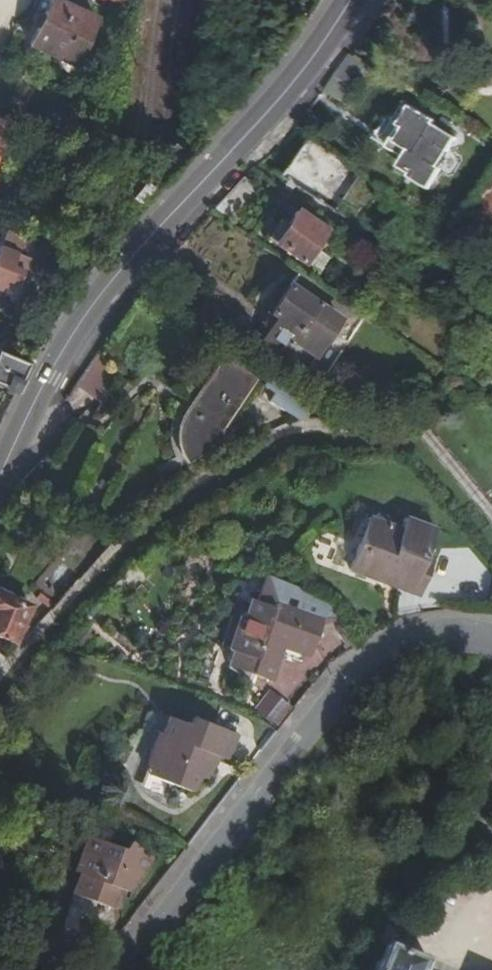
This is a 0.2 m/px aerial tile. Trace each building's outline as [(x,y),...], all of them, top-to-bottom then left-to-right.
[(29,42),(76,64),(97,21),(51,0),(50,0),(29,42)] [(413,107),(389,149),(406,159),(401,168),(430,185),(457,136),(434,124),(436,120),(413,107)] [(0,120),(0,152),(11,124),(0,120)] [(337,214),(351,194),(346,190),(358,173),(310,140),(284,177),(337,214)] [(286,226),(278,221),(267,238),(319,272),(329,258),(314,248),(326,231),(296,211),(286,226)] [(6,228),(0,244),(0,291),(1,291),(4,283),(16,288),(36,239),(6,228)] [(275,318),(267,329),(257,344),(302,373),(337,319),(315,306),(314,304),(287,286),(269,314),(275,318)] [(262,325),(267,329),(275,318),(269,314),(262,325)] [(490,333),(483,341),(491,348),(491,335),(490,333)] [(13,391),(27,365),(0,354),(0,386),(13,391)] [(220,430),(253,382),(222,359),(188,408),(181,418),(177,429),(177,439),(178,451),(185,463),(217,445),(220,430)] [(316,399),(281,379),(268,403),(295,419),(306,417),(316,399)] [(398,532),(366,520),(347,568),(418,595),(433,558),(426,555),(436,530),(404,518),(398,532)] [(5,555),(12,541),(0,535),(0,553),(5,555)] [(269,680),(280,649),(283,644),(310,653),(319,628),(342,616),(335,603),(267,578),(258,602),(251,599),(245,617),(240,616),(228,649),(232,652),(227,666),(269,680)] [(12,644),(29,606),(0,593),(0,638),(12,644)] [(283,644),(280,649),(308,659),(310,653),(283,644)] [(253,708),(277,724),(291,705),(267,688),(253,708)] [(152,770),(146,786),(165,798),(170,784),(187,790),(196,776),(202,779),(216,757),(225,760),(234,735),(193,720),(190,727),(172,720),(166,736),(161,735),(148,767),(152,770)] [(86,835),(73,869),(79,871),(71,892),(112,907),(120,887),(126,889),(152,857),(129,839),(123,847),(86,835)] [(36,967),(46,969),(59,969),(63,961),(69,963),(81,947),(69,939),(48,933),(36,967)] [(426,964),(388,948),(378,969),(423,969),(426,964)]
